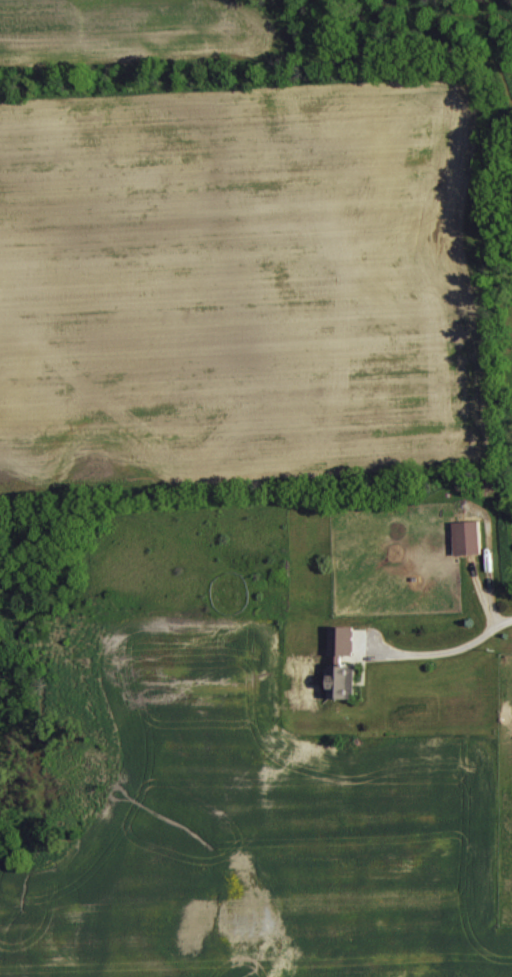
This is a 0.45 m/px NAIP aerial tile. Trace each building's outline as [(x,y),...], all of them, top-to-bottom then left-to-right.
[(453,552),(478,552),(477,519),(452,520),(453,552)] [(352,625),(329,625),(329,654),(352,654),(352,625)] [(354,663),(328,663),(327,697),(354,697),(354,663)]
